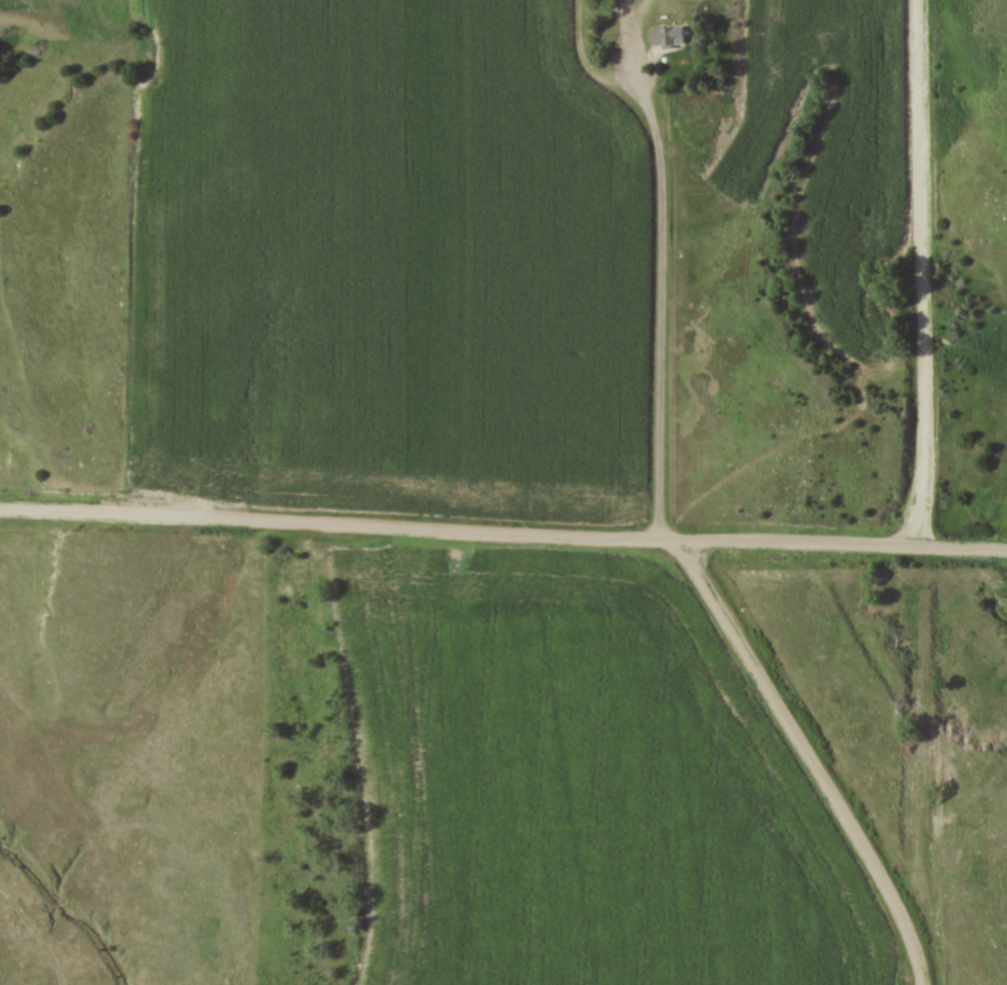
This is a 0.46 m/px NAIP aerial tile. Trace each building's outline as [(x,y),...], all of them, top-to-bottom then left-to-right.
[(648,29),(648,47),(687,47),(687,29),(648,29)]
